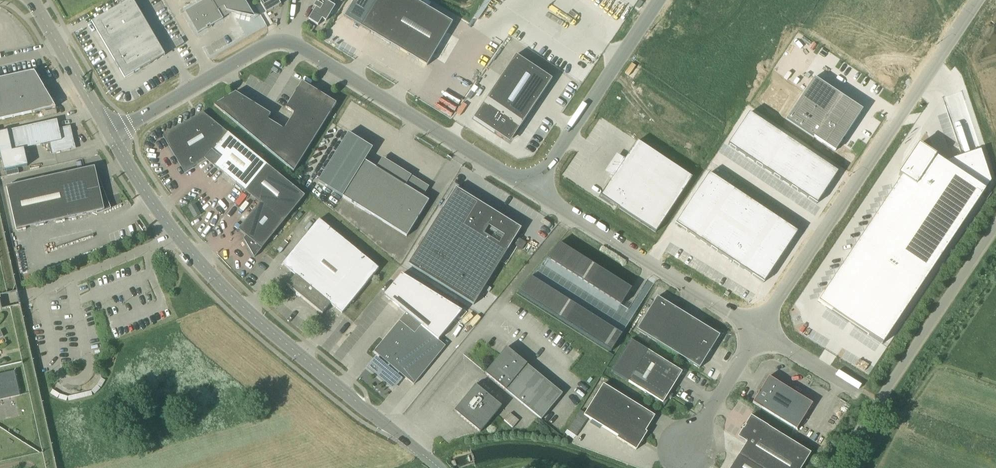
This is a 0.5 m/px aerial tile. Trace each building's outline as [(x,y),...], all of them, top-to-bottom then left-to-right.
[(132,0),(129,0),(91,22),(124,79),(165,55),(132,0)] [(197,34),(223,19),(221,15),(227,11),(250,17),(251,12),(244,0),(203,0),(184,11),(197,34)] [(261,0),(259,1),(266,13),(280,5),(278,0),(260,0),(261,0)] [(333,5),(324,0),(320,0),(318,3),(316,2),(313,6),(315,8),(308,20),(318,26),(322,19),(326,21),(335,7),(333,5)] [(345,17),(360,27),(376,0),(355,0),(345,17)] [(360,27),(427,66),(452,23),(414,0),(376,0),(360,27)] [(501,77),(473,119),(505,141),(512,139),(552,80),(515,55),(501,77)] [(0,79),(0,100),(44,90),(34,71),(0,79)] [(862,112),(814,80),(786,121),(835,154),(862,112)] [(285,108),(294,114),(303,119),(319,93),(301,82),(285,108)] [(44,90),(0,100),(0,107),(3,120),(55,108),(44,90)] [(214,105),(239,127),(253,104),(235,93),(214,105)] [(319,93),(303,119),(320,130),(336,104),(319,93)] [(239,127),(255,140),(267,120),(270,115),(253,104),(239,127)] [(206,160),(244,191),(266,165),(202,113),(162,136),(184,173),(206,160)] [(320,130),(303,119),(294,114),(283,130),(270,152),(294,172),(320,130)] [(749,114),(728,145),(746,157),(767,125),(749,114)] [(339,124),(350,130),(353,125),(341,119),(339,124)] [(68,150),(68,147),(70,144),(73,144),(70,127),(59,129),(57,120),(0,133),(0,151),(4,171),(28,166),(24,149),(50,143),(52,154),(68,150)] [(255,140),(270,152),(283,130),(267,120),(255,140)] [(767,125),(746,157),(763,169),(784,137),(767,125)] [(348,133),(318,182),(342,197),(406,237),(429,201),(422,197),(376,168),(364,161),(372,148),(348,133)] [(784,137),(763,169),(781,181),(802,149),(784,137)] [(612,178),(600,197),(655,233),(692,178),(637,142),(625,160),(612,178)] [(884,202),(818,302),(882,345),(991,182),(980,150),(943,162),(935,157),(936,156),(934,156),(918,145),(899,174),(898,174),(897,175),(898,176),(901,177),(885,201),(884,202)] [(802,149),(781,181),(799,192),(820,161),(802,149)] [(820,161),(799,192),(816,204),(838,173),(820,161)] [(266,165),(244,191),(259,204),(238,230),(245,236),(243,239),(254,258),(304,196),(266,165)] [(94,167),(50,177),(6,187),(16,230),(96,212),(97,215),(111,209),(102,188),(99,189),(94,167)] [(709,174),(692,199),(714,214),(731,188),(709,174)] [(408,265),(435,282),(482,205),(455,188),(408,265)] [(731,188),(714,214),(736,228),(753,203),(731,188)] [(692,199),(675,224),(697,239),(714,214),(692,199)] [(753,203),(736,228),(758,243),(775,218),(753,203)] [(201,215),(195,204),(187,208),(194,219),(201,215)] [(482,205),(435,282),(473,305),(521,229),(482,205)] [(714,214),(697,239),(719,254),(736,228),(714,214)] [(775,218),(758,243),(780,258),(797,232),(775,218)] [(319,220),(282,265),(295,275),(287,285),(286,285),(322,315),(322,314),(330,304),(342,314),(379,269),(319,220)] [(736,228),(719,254),(741,268),(758,243),(736,228)] [(520,240),(516,246),(522,250),(526,243),(520,240)] [(550,261),(553,263),(565,246),(562,244),(557,241),(546,258),(550,261)] [(758,243),(741,268),(763,283),(780,258),(758,243)] [(553,263),(559,267),(570,249),(565,246),(553,263)] [(559,267),(565,270),(576,253),(570,249),(559,267)] [(565,270),(570,274),(581,257),(576,253),(565,270)] [(570,274),(576,277),(587,260),(581,257),(570,274)] [(576,277),(581,281),(592,264),(587,260),(576,277)] [(581,281),(587,284),(598,267),(592,264),(581,281)] [(587,284),(592,288),(603,271),(598,267),(587,284)] [(592,288),(598,292),(609,275),(603,271),(592,288)] [(401,274),(384,295),(406,314),(420,326),(438,340),(461,311),(401,274)] [(598,292),(604,295),(615,278),(609,275),(598,292)] [(526,298),(537,281),(530,277),(529,280),(527,282),(520,294),(526,298)] [(607,297),(609,299),(620,282),(618,280),(615,278),(604,295),(607,297)] [(542,285),(537,281),(526,298),(531,302),(542,285)] [(612,301),(615,302),(626,285),(623,284),(620,282),(609,299),(612,301)] [(547,288),(542,285),(531,302),(537,305),(547,288)] [(631,289),(626,285),(615,302),(620,306),(631,289)] [(553,291),(547,288),(537,305),(542,308),(553,291)] [(558,295),(553,291),(542,308),(548,312),(558,295)] [(564,298),(558,295),(548,312),(553,315),(564,298)] [(637,330),(663,346),(699,369),(719,336),(657,297),(637,330)] [(569,302),(564,298),(553,315),(558,319),(569,302)] [(380,318),(385,314),(384,313),(391,307),(384,299),(372,310),(380,318)] [(574,305),(569,302),(558,319),(564,322),(574,305)] [(580,309),(574,305),(564,322),(569,325),(580,309)] [(585,312),(580,309),(569,325),(575,329),(585,312)] [(591,315),(585,312),(575,329),(580,332),(591,315)] [(380,357),(373,365),(376,367),(375,370),(393,388),(400,379),(396,376),(399,373),(414,385),(445,346),(438,340),(420,326),(406,314),(399,321),(373,352),(380,357)] [(596,319),(591,315),(580,332),(585,336),(596,319)] [(602,322),(596,319),(585,336),(591,339),(602,322)] [(607,326),(602,322),(591,339),(596,343),(607,326)] [(612,329),(607,326),(596,343),(602,346),(612,329)] [(621,335),(612,329),(602,346),(611,352),(621,335)] [(682,372),(630,340),(611,371),(645,392),(644,394),(663,406),(674,388),(672,387),(682,372)] [(562,394),(506,348),(485,374),(541,420),(562,394)] [(563,361),(569,370),(584,360),(578,351),(563,361)] [(20,396),(15,371),(0,375),(0,400),(20,396)] [(796,430),(812,403),(777,382),(768,377),(752,403),(761,408),(796,430)] [(574,420),(568,431),(576,436),(586,420),(588,418),(617,437),(616,438),(636,450),(647,433),(645,432),(654,416),(603,384),(585,414),(580,411),(574,420)] [(454,411),(464,420),(480,433),(501,407),(475,385),(454,411)] [(518,420),(510,413),(504,420),(503,421),(512,429),(519,421),(518,420)] [(730,467),(801,467),(810,453),(757,420),(750,416),(748,420),(737,437),(746,443),(738,456),(730,467)]
